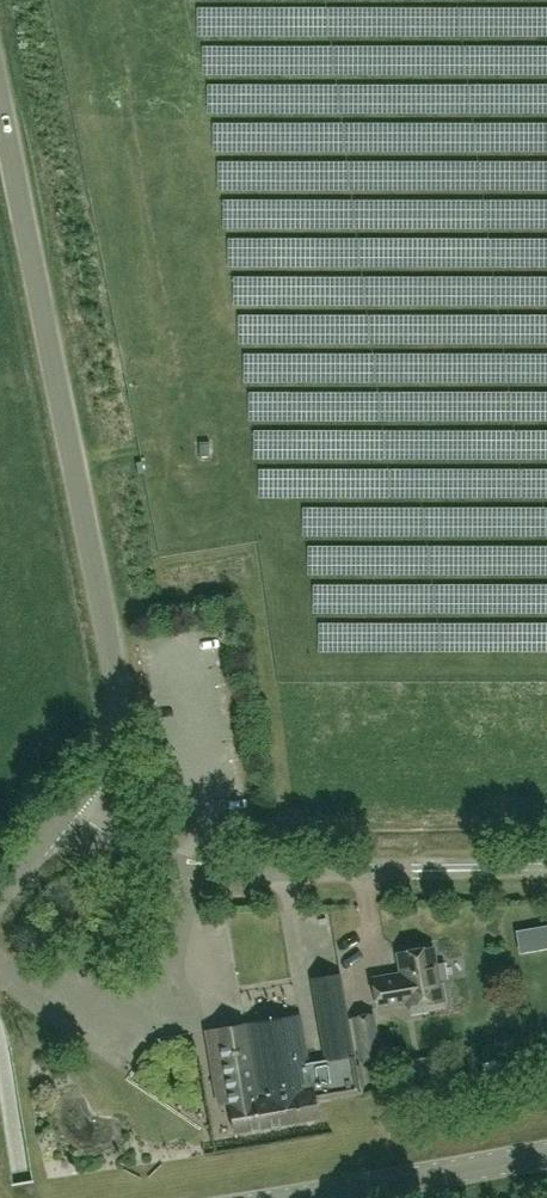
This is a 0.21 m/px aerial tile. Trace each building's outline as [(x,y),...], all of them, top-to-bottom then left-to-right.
[(377,1007),(393,1004),(406,1002),(406,1004),(427,1000),(427,1004),(446,1001),(443,983),(439,983),(432,947),(397,953),(401,973),(388,975),(372,977),(377,1007)] [(218,1104),(230,1102),(235,1132),(319,1118),(315,1099),(360,1091),(340,974),(312,979),(326,1060),(309,1062),(300,1014),(206,1030),(210,1050),(218,1104)] [(381,1056),(374,1014),(353,1017),(360,1060),(381,1056)]
